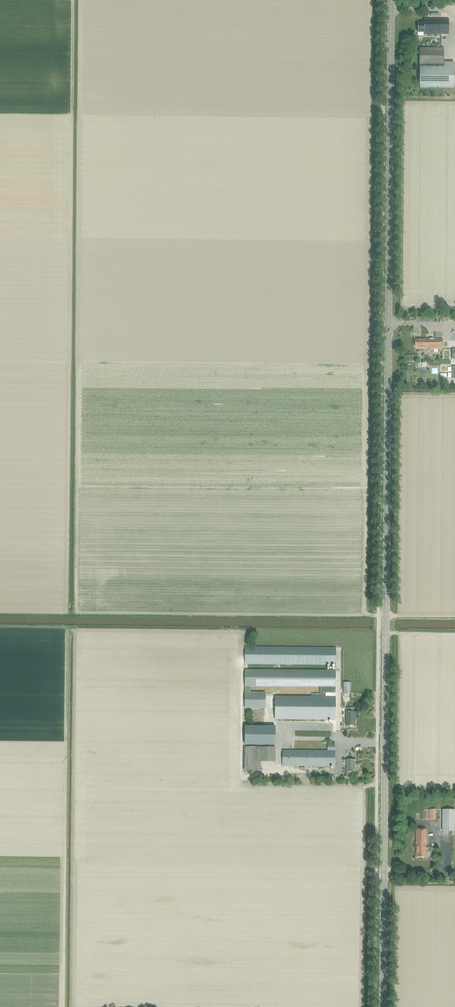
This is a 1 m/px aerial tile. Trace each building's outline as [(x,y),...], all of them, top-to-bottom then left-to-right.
[(449,35),(449,19),(424,19),(424,23),(418,23),(417,32),(424,32),(423,34),(449,35)] [(420,48),(420,67),(443,67),(443,49),(420,48)] [(419,87),(454,88),(454,63),(444,63),(443,68),(419,68),(419,87)] [(424,349),(443,349),(443,339),(415,339),(415,349),(418,349),(418,353),(423,353),(423,352),(424,349)] [(336,648),(286,647),(245,647),(245,664),(336,665),(336,648)] [(245,708),(265,708),(265,692),(248,692),(248,686),(322,687),(322,693),(335,693),(336,671),(245,670),(245,708)] [(335,693),(325,693),(325,696),(275,695),(275,719),(335,720),(335,693)] [(346,712),(346,725),(355,726),(355,712),(354,712),(354,708),(346,708),(346,712)] [(244,745),(275,746),(275,727),(255,727),(255,724),(250,724),(250,727),(245,726),(244,745)] [(244,747),(244,771),(260,771),(260,762),(275,762),(275,748),(244,747)] [(335,751),(327,751),(282,750),(282,766),(335,766),(335,751)] [(355,772),(355,760),(346,760),(346,772),(355,772)] [(454,831),(454,824),(454,810),(442,810),(442,824),(442,831),(454,831)] [(426,858),(426,829),(416,829),(416,857),(426,858)]
